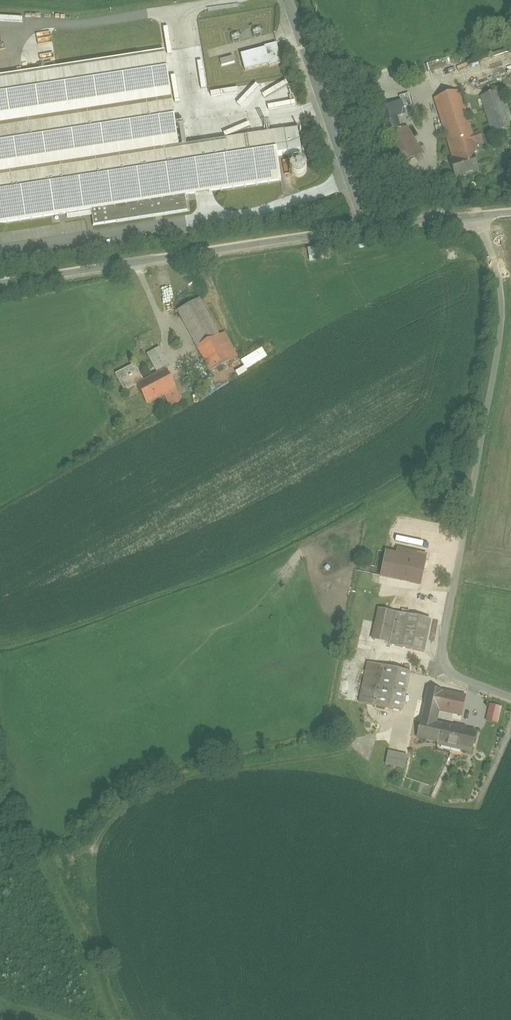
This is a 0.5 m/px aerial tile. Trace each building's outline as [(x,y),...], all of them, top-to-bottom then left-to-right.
[(41,44),(53,40),(51,31),(38,34),(41,44)] [(245,70),(269,64),(270,66),(282,63),(277,42),(264,45),(265,47),(240,53),(245,70)] [(282,182),(278,156),(302,152),(297,124),(179,142),(166,55),(0,81),(0,223),(94,209),(97,226),(190,212),(187,197),(282,182)] [(236,57),(221,60),(223,66),(237,62),(236,57)] [(482,101),(494,138),(510,132),(510,127),(510,126),(510,113),(505,93),(482,101)] [(480,155),(462,94),(435,102),(453,163),(476,156),(480,155)] [(297,100),(271,106),(272,110),(298,105),(297,100)] [(407,118),(402,105),(380,113),(385,127),(407,118)] [(425,158),(409,131),(387,143),(403,170),(408,167),(425,158)] [(451,163),(457,184),(482,177),(476,156),(453,163),(451,163)] [(301,177),(303,176),(305,174),(306,172),(307,170),(306,167),(305,165),(303,164),(301,163),(298,162),(296,163),(294,164),(293,166),(292,168),(292,171),(292,173),(294,175),(296,177),(298,177),(301,177)] [(312,261),(326,260),(325,246),(311,247),(312,261)] [(201,303),(178,316),(211,376),(240,359),(227,335),(220,338),(201,303)] [(240,374),(270,357),(264,347),(243,360),(246,366),(238,371),(240,374)] [(149,357),(159,376),(167,373),(167,374),(172,372),(161,351),(149,357)] [(137,387),(145,383),(137,367),(116,377),(125,395),(138,389),(137,387)] [(167,374),(167,373),(159,376),(145,383),(137,387),(138,389),(148,409),(165,400),(170,412),(183,405),(167,374)] [(228,381),(225,374),(212,381),(215,388),(228,381)] [(381,582),(422,591),(428,564),(427,564),(428,558),(398,551),(397,557),(387,555),(381,582)] [(425,657),(432,625),(379,613),(372,645),(425,657)] [(403,717),(412,677),(369,667),(360,708),(403,717)] [(468,699),(429,691),(417,745),(476,757),(480,735),(468,732),(468,731),(459,729),(459,730),(439,726),(441,717),(463,721),(468,699)] [(487,720),(500,723),(504,706),(492,703),(487,720)] [(410,760),(390,755),(387,768),(407,773),(410,760)]
